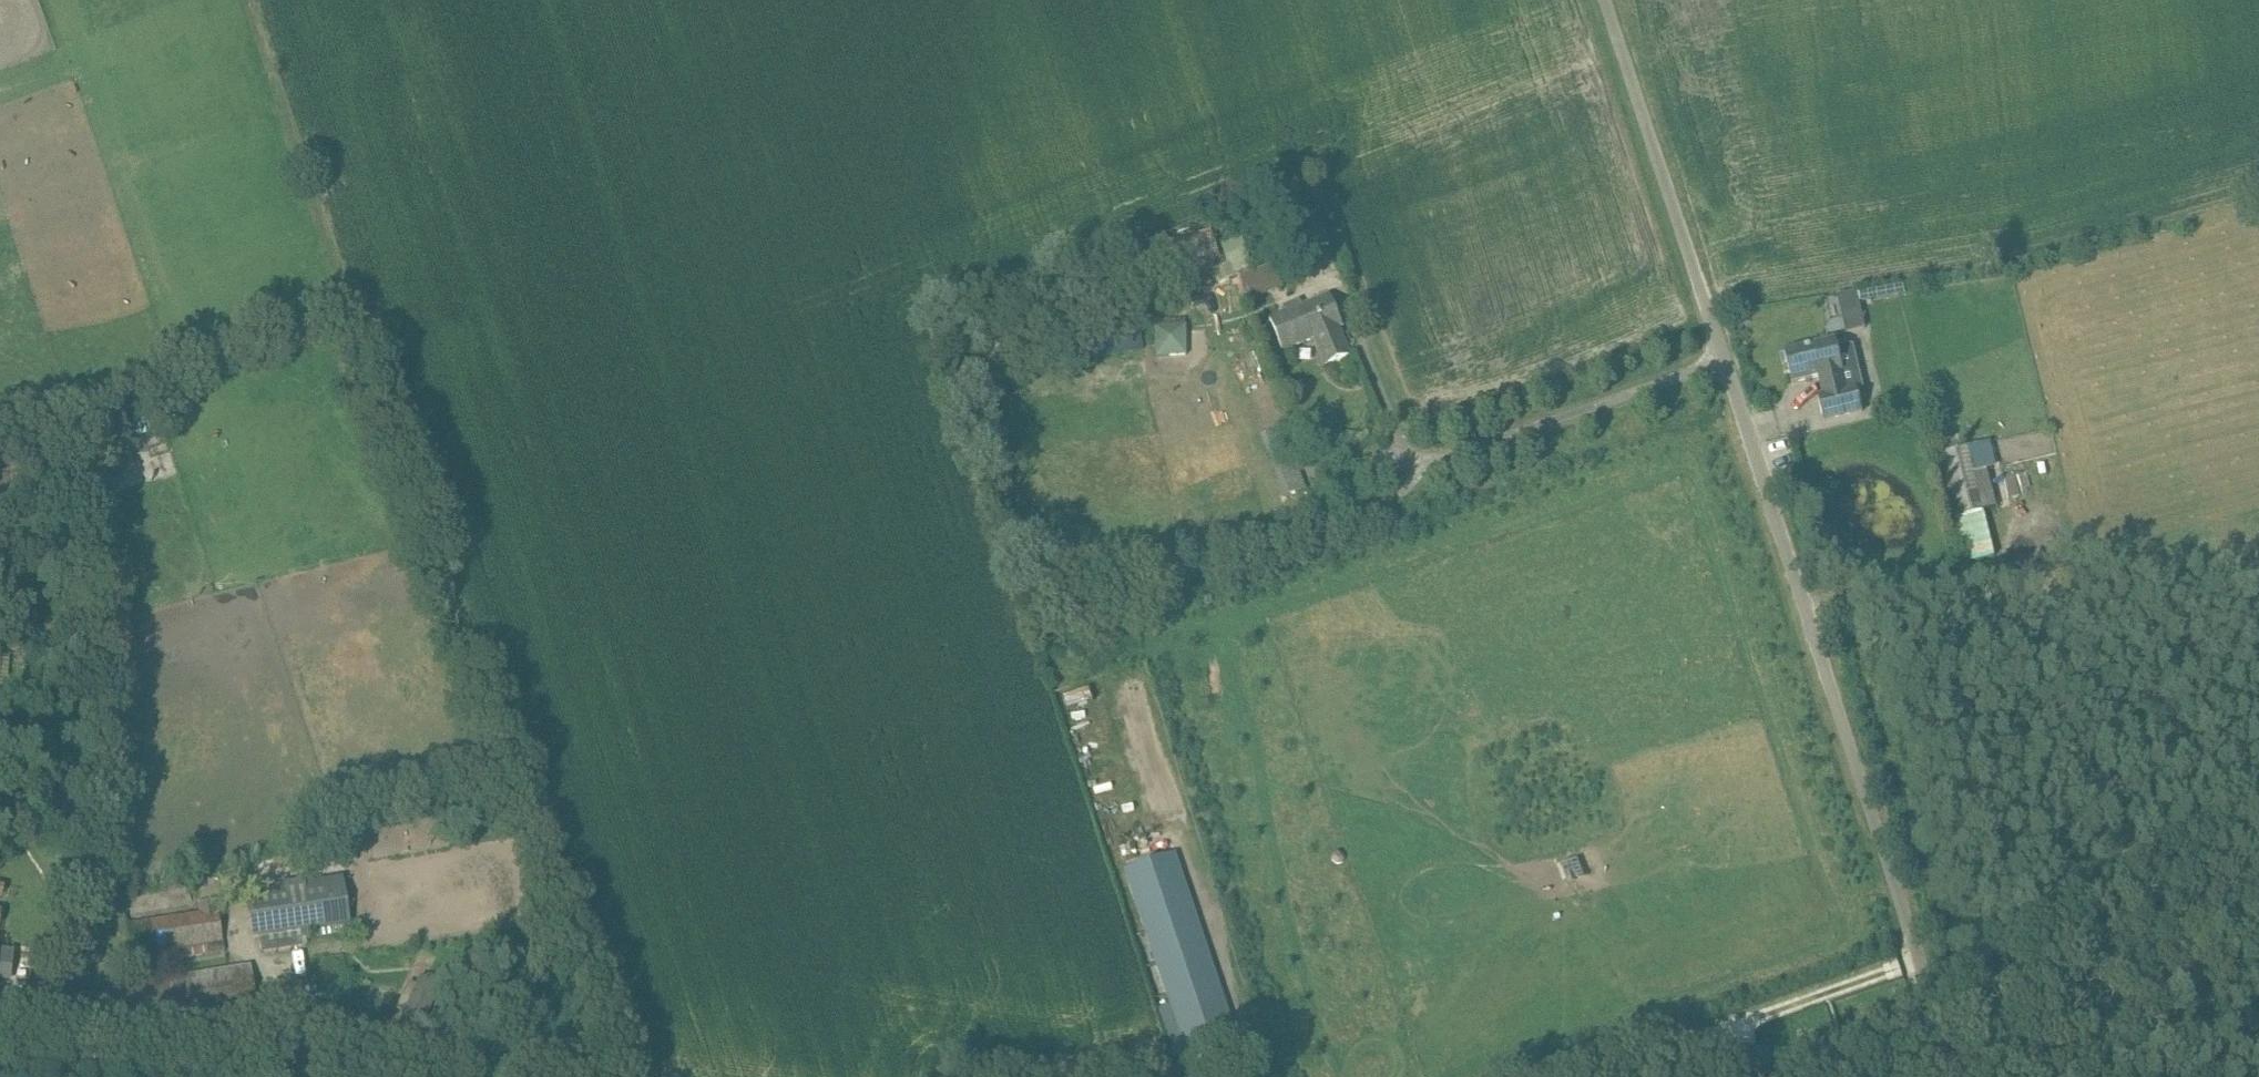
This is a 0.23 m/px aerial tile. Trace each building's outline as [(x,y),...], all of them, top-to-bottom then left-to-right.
[(1857,292),(1838,296),(1843,318),(1862,313),(1857,292)] [(1326,366),(1331,364),(1351,356),(1340,328),(1344,326),(1330,294),(1310,303),(1295,309),(1293,304),(1284,308),(1286,312),(1270,319),(1283,351),(1314,338),(1326,366)] [(1847,333),(1865,328),(1862,314),(1844,318),(1847,333)] [(1156,326),(1158,358),(1187,356),(1185,318),(1160,319),(1160,326),(1156,326)] [(1848,389),(1843,371),(1836,342),(1785,354),(1792,383),(1820,377),(1825,396),(1818,398),(1824,421),(1863,412),(1857,387),(1848,389)] [(1939,456),(1955,520),(1984,512),(1973,470),(1996,464),(1991,443),(1967,449),(1939,456)] [(1127,870),(1183,1034),(1190,1055),(1236,1040),(1174,855),(1127,870)] [(1579,859),(1560,865),(1566,885),(1586,878),(1579,859)] [(254,939),(258,939),(261,954),(307,947),(304,931),(307,931),(308,941),(348,934),(342,891),(307,896),(305,881),(283,884),(285,899),(272,901),(271,893),(248,896),(254,939)] [(198,913),(133,923),(132,915),(116,917),(119,935),(128,934),(133,968),(150,966),(150,964),(224,952),(216,901),(197,904),(198,913)] [(118,986),(125,1030),(257,1010),(250,966),(118,986)] [(410,983),(403,996),(409,999),(402,1013),(421,1021),(436,989),(418,979),(415,985),(410,983)]
